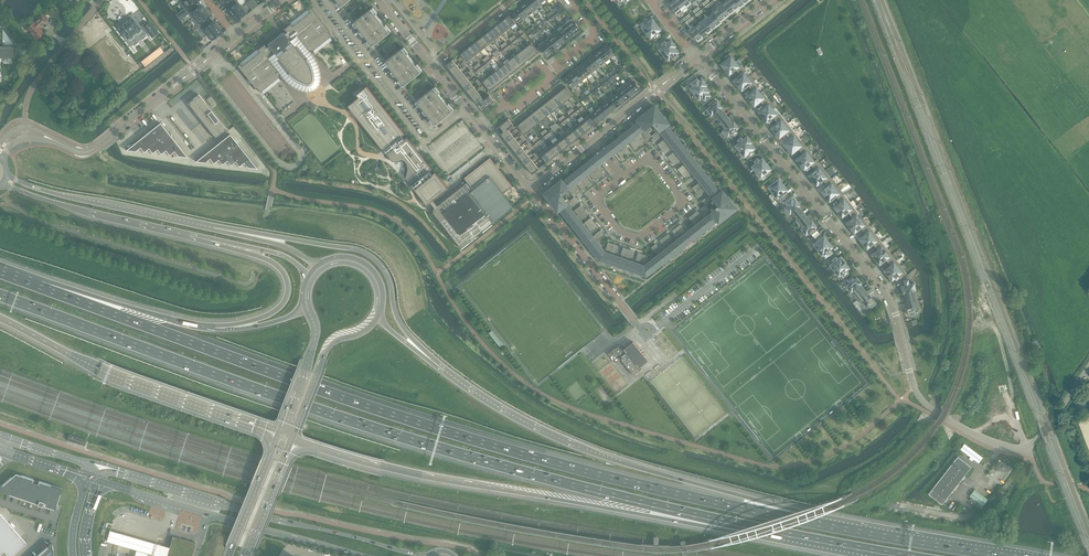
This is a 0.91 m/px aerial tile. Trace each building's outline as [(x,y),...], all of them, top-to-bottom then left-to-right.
[(196,0),(184,0),(181,2),(180,3),(184,8),(187,11),(194,6),(192,3),(196,0)] [(242,7),(236,0),(234,0),(228,5),(230,7),(227,10),(228,13),(227,13),(227,14),(230,17),(242,7)] [(531,0),(528,0),(525,2),(533,12),(538,8),(531,0)] [(539,0),(531,0),(538,8),(543,5),(541,2),(539,0)] [(681,0),(674,0),(674,1),(681,10),(686,7),(687,8),(681,0)] [(688,0),(681,0),(687,8),(692,4),(688,0)] [(727,0),(726,0),(727,0),(722,4),(720,1),(730,14),(733,12),(734,12),(736,11),(727,0)] [(734,0),(727,0),(736,11),(737,10),(736,9),(739,7),(740,8),(740,7),(734,0)] [(258,6),(254,1),(251,3),(248,5),(252,10),(258,6)] [(681,10),(674,1),(669,4),(671,7),(670,8),(675,15),(681,10)] [(730,14),(720,1),(715,5),(726,19),(728,17),(727,16),(730,14)] [(533,12),(525,2),(521,6),(529,16),(533,12)] [(193,19),(206,9),(203,6),(202,7),(201,5),(196,9),(194,6),(187,11),(189,14),(193,19)] [(726,19),(715,5),(711,9),(713,12),(721,22),(722,22),(721,21),(724,19),(725,20),(726,19)] [(236,21),(247,12),(243,6),(242,7),(230,17),(233,20),(234,19),(236,21)] [(529,16),(521,6),(516,9),(524,19),(529,16)] [(189,14),(184,8),(176,15),(180,20),(189,14)] [(311,52),(331,36),(328,32),(329,31),(310,8),(308,10),(310,12),(292,26),(290,24),(283,29),(286,32),(284,34),(283,32),(275,38),(276,40),(274,42),(273,40),(267,45),(268,46),(266,47),(264,44),(257,50),(259,52),(241,66),(239,64),(237,66),(239,68),(255,89),(256,88),(260,92),(262,90),(279,77),(281,75),(283,77),(283,78),(288,74),(286,72),(288,70),(289,71),(291,73),(293,76),(295,77),(298,79),(300,80),(303,81),(306,82),(307,82),(308,82),(309,82),(310,81),(310,80),(310,79),(310,76),(310,73),(309,70),(308,67),(307,64),(305,62),(303,58),(305,57),(307,59),(312,56),(311,55),(309,53),(311,51),(311,52)] [(204,20),(209,16),(207,14),(208,13),(209,13),(206,9),(193,19),(199,28),(206,22),(204,20)] [(371,9),(355,22),(373,45),(390,32),(371,9)] [(524,19),(516,9),(511,13),(519,24),(525,20),(524,19)] [(721,22),(713,12),(709,16),(717,26),(721,22)] [(516,23),(509,15),(505,19),(511,27),(516,23)] [(44,33),(39,28),(46,21),(42,16),(34,22),(26,29),(30,33),(30,34),(32,36),(33,36),(36,40),(39,38),(40,38),(41,36),(41,35),(44,33)] [(717,26),(709,16),(704,20),(703,18),(703,19),(712,30),(717,26)] [(646,33),(656,25),(652,19),(651,20),(648,17),(643,22),(645,24),(642,27),(646,33)] [(123,25),(119,28),(123,33),(122,34),(126,39),(127,38),(127,39),(128,38),(130,41),(134,37),(133,36),(136,33),(137,35),(141,31),(140,29),(132,18),(128,22),(127,21),(123,24),(123,25)] [(511,27),(505,19),(500,22),(507,30),(511,27)] [(571,19),(566,23),(568,25),(574,33),(579,29),(577,26),(578,26),(576,23),(575,23),(571,19)] [(712,30),(703,19),(698,22),(707,33),(712,30)] [(148,21),(142,25),(147,32),(149,31),(150,30),(153,27),(148,21)] [(206,35),(219,26),(216,22),(216,23),(215,23),(213,21),(208,25),(206,22),(199,28),(205,36),(206,35)] [(507,30),(500,22),(496,26),(502,34),(507,30)] [(707,33),(698,22),(699,24),(695,27),(703,37),(707,33)] [(568,25),(563,29),(570,37),(574,33),(568,25)] [(658,32),(661,30),(656,25),(646,33),(650,38),(654,35),(657,38),(661,36),(658,32)] [(210,41),(221,32),(220,30),(221,29),(221,30),(221,29),(219,26),(206,35),(210,41)] [(502,34),(496,26),(491,29),(498,37),(502,34)] [(703,37),(695,27),(689,32),(694,39),(696,38),(698,41),(703,37)] [(498,37),(491,29),(487,33),(493,41),(498,37)] [(570,37),(563,29),(559,32),(565,40),(570,37)] [(565,40),(559,32),(557,30),(552,34),(560,44),(565,40)] [(493,41),(487,33),(483,36),(489,44),(493,41)] [(560,44),(552,34),(548,37),(556,48),(560,44)] [(489,44),(483,36),(478,40),(485,48),(489,44)] [(556,48),(548,37),(543,41),(551,51),(556,48)] [(485,48),(478,40),(474,43),(480,51),(485,48)] [(664,55),(676,46),(671,40),(667,44),(664,40),(661,43),(664,46),(660,50),(664,55)] [(551,51),(543,41),(538,45),(542,50),(541,50),(543,53),(544,53),(546,55),(551,51)] [(480,51),(474,43),(469,47),(476,55),(480,51)] [(538,51),(531,43),(527,47),(533,55),(538,51)] [(615,55),(611,50),(612,50),(610,46),(609,47),(607,45),(602,49),(608,57),(610,59),(615,55)] [(677,53),(678,52),(674,47),(676,46),(664,55),(668,60),(672,58),(674,61),(679,56),(677,53)] [(13,47),(0,47),(0,58),(13,58),(13,47)] [(476,55),(469,47),(465,50),(471,58),(476,55)] [(533,55),(527,47),(522,50),(529,59),(533,55)] [(402,48),(386,61),(405,85),(421,72),(402,48)] [(608,57),(602,49),(597,52),(604,60),(608,57)] [(471,58),(465,50),(460,54),(467,62),(471,58)] [(529,59),(522,50),(518,54),(525,62),(529,59)] [(731,57),(734,55),(731,51),(725,56),(727,59),(721,65),(725,70),(735,61),(731,57)] [(604,60),(597,52),(593,56),(601,66),(605,62),(604,60)] [(525,62),(518,54),(513,57),(520,66),(525,62)] [(601,66),(593,56),(588,60),(596,70),(601,66)] [(520,66),(513,57),(509,61),(516,69),(520,66)] [(450,69),(456,64),(452,60),(446,65),(450,69)] [(596,70),(588,60),(583,63),(591,74),(596,70)] [(516,69),(509,61),(505,64),(511,73),(516,69)] [(744,68),(741,64),(739,66),(735,61),(725,70),(729,75),(735,70),(738,72),(744,68)] [(591,74),(583,63),(579,67),(587,77),(591,74)] [(453,74),(459,69),(456,64),(450,69),(453,74)] [(511,73),(505,64),(500,68),(507,76),(511,73)] [(587,77),(579,67),(574,71),(582,81),(587,77)] [(496,71),(503,80),(507,76),(500,68),(496,71)] [(744,72),(746,71),(744,68),(738,72),(740,75),(733,80),(737,85),(750,75),(748,77),(744,72)] [(457,78),(463,73),(459,69),(453,74),(457,78)] [(503,80),(496,71),(491,75),(498,83),(503,80)] [(582,81),(574,71),(569,74),(577,85),(582,81)] [(460,82),(466,78),(463,73),(457,78),(460,82)] [(577,85),(569,74),(564,78),(566,81),(565,81),(568,85),(569,84),(572,88),(577,85)] [(498,83),(491,75),(487,78),(494,87),(498,83)] [(756,83),(754,80),(750,75),(737,85),(742,91),(748,85),(750,88),(756,83)] [(464,87),(470,82),(466,78),(460,82),(464,87)] [(494,87),(487,78),(482,82),(489,90),(494,87)] [(638,85),(636,82),(635,83),(631,78),(627,82),(635,92),(639,89),(637,86),(638,85)] [(706,85),(702,80),(699,82),(697,79),(692,83),(694,86),(691,89),(695,94),(706,85)] [(467,91),(473,86),(470,82),(464,87),(467,91)] [(635,92),(627,82),(622,86),(630,96),(635,92)] [(763,91),(762,91),(760,93),(756,88),(759,86),(756,83),(750,88),(752,91),(746,96),(750,101),(763,91)] [(709,91),(705,86),(707,85),(706,85),(695,94),(699,99),(702,97),(705,100),(710,95),(708,93),(709,91)] [(359,97),(348,105),(383,150),(384,149),(387,153),(386,153),(391,159),(392,160),(392,161),(393,161),(394,161),(395,161),(396,161),(398,161),(400,161),(401,161),(402,162),(403,163),(404,163),(404,164),(405,165),(405,167),(405,169),(405,170),(405,171),(405,172),(404,172),(404,173),(404,174),(404,175),(405,176),(405,177),(405,178),(409,183),(412,185),(415,188),(414,189),(424,201),(427,205),(430,203),(433,200),(448,189),(435,172),(433,174),(430,171),(432,169),(420,153),(419,153),(418,151),(407,137),(404,139),(402,135),(404,134),(367,86),(357,94),(359,97)] [(471,96),(477,91),(473,86),(467,91),(471,96)] [(630,96),(622,86),(617,90),(619,92),(625,100),(630,96)] [(573,96),(566,87),(562,91),(568,99),(573,96)] [(434,88),(417,101),(436,124),(452,111),(434,88)] [(474,100),(480,95),(477,91),(471,96),(474,100)] [(568,99),(562,91),(557,94),(564,103),(568,99)] [(769,99),(763,91),(750,101),(754,106),(761,101),(763,104),(769,99)] [(625,100),(619,92),(614,95),(614,96),(621,104),(625,100)] [(621,104),(614,96),(614,95),(613,93),(608,97),(616,107),(621,104)] [(564,103),(557,94),(553,98),(560,106),(564,103)] [(198,95),(187,103),(195,113),(194,113),(197,117),(198,116),(215,138),(226,129),(198,95)] [(478,104),(484,100),(480,95),(474,100),(478,104)] [(489,105),(494,101),(490,95),(484,100),(478,104),(480,107),(479,107),(482,110),(487,106),(486,105),(488,104),(489,105)] [(616,107),(608,97),(603,101),(605,103),(611,111),(616,107)] [(553,98),(550,100),(548,101),(555,110),(560,106),(553,98)] [(775,107),(769,99),(763,104),(765,107),(758,112),(762,117),(775,107)] [(722,107),(717,101),(716,102),(714,100),(708,104),(710,107),(707,109),(711,115),(722,107)] [(555,110),(548,101),(544,105),(551,113),(555,110)] [(611,111),(605,103),(600,107),(606,115),(611,111)] [(551,113),(544,105),(540,108),(546,117),(551,113)] [(606,115),(600,107),(596,110),(595,111),(602,119),(606,115)] [(720,108),(722,107),(711,115),(712,115),(716,120),(718,119),(720,121),(726,116),(720,108)] [(781,115),(779,112),(777,114),(773,109),(775,107),(762,117),(767,122),(773,117),(775,120),(781,115)] [(546,117),(540,108),(535,112),(542,120),(546,117)] [(638,119),(645,128),(651,124),(657,132),(668,123),(657,108),(654,110),(653,108),(643,115),(645,117),(644,118),(642,116),(638,119)] [(602,119),(595,111),(596,110),(595,109),(590,113),(597,122),(602,119)] [(542,120),(535,112),(531,115),(537,124),(542,120)] [(537,124),(531,115),(526,119),(533,127),(537,124)] [(595,123),(589,115),(584,119),(590,127),(595,123)] [(775,133),(788,123),(781,115),(775,120),(777,123),(771,128),(775,133)] [(734,122),(732,123),(726,116),(720,121),(726,128),(721,132),(734,122)] [(507,129),(513,124),(508,119),(503,123),(504,123),(502,125),(501,124),(496,128),(498,131),(499,131),(501,133),(507,129)] [(533,127),(526,119),(522,122),(529,131),(533,127)] [(590,127),(584,119),(579,122),(586,131),(590,127)] [(638,119),(634,123),(635,125),(634,126),(639,133),(641,131),(647,140),(651,136),(645,128),(638,119)] [(529,131),(522,122),(517,126),(524,134),(529,131)] [(586,131),(579,122),(575,126),(581,134),(586,131)] [(738,128),(734,122),(721,132),(725,137),(727,135),(728,136),(732,133),(733,135),(737,132),(735,130),(738,128)] [(160,123),(125,150),(135,151),(140,147),(143,152),(148,148),(152,153),(157,149),(161,154),(165,150),(169,155),(174,151),(178,156),(187,157),(160,123)] [(671,131),(670,129),(672,127),(668,123),(657,132),(651,136),(655,140),(663,134),(664,136),(671,131)] [(794,131),(788,123),(775,133),(779,138),(786,133),(788,136),(794,131)] [(637,134),(639,133),(634,126),(632,128),(630,125),(626,129),(639,146),(643,142),(637,134)] [(581,134),(575,126),(571,129),(577,137),(581,134)] [(504,138),(510,133),(507,129),(501,133),(504,138)] [(577,137),(571,129),(566,133),(573,141),(577,137)] [(626,129),(621,132),(623,135),(621,136),(626,143),(628,141),(635,149),(639,146),(626,129)] [(678,135),(675,131),(672,132),(671,131),(664,136),(666,137),(658,144),(661,149),(678,135)] [(800,139),(794,131),(788,136),(790,138),(783,144),(788,149),(800,139)] [(508,142),(514,138),(510,133),(504,138),(508,142)] [(573,141),(566,133),(562,136),(568,144),(573,141)] [(257,168),(230,134),(195,161),(205,162),(210,159),(213,163),(218,160),(222,164),(227,161),(230,165),(235,162),(239,166),(244,163),(247,167),(257,168)] [(624,144),(626,143),(621,136),(619,137),(618,135),(613,139),(627,156),(631,152),(624,144)] [(681,143),(679,141),(682,139),(678,135),(661,149),(665,153),(673,146),(674,148),(681,143)] [(568,144),(562,136),(557,140),(564,148),(568,144)] [(752,142),(747,137),(743,140),(740,136),(737,139),(740,143),(736,146),(740,151),(752,142)] [(511,147),(517,142),(514,138),(508,142),(511,147)] [(613,139),(609,142),(610,143),(610,144),(609,145),(608,146),(614,153),(616,151),(617,152),(622,159),(627,156),(613,139)] [(806,147),(800,139),(788,149),(792,154),(798,149),(800,151),(806,147)] [(564,148),(557,140),(553,143),(559,151),(564,148)] [(515,151),(521,146),(517,142),(511,147),(515,151)] [(755,149),(750,143),(752,142),(740,151),(744,157),(748,153),(751,157),(755,154),(752,151),(755,149)] [(559,151),(553,143),(549,147),(555,155),(559,151)] [(610,144),(610,143),(591,158),(592,159),(593,158),(594,157),(599,164),(597,166),(598,167),(617,152),(616,151),(614,153),(608,146),(609,145),(610,144)] [(688,148),(684,143),(682,145),(681,143),(674,148),(676,150),(667,157),(671,161),(688,148)] [(518,156),(518,155),(524,151),(521,146),(515,151),(518,156)] [(555,155),(549,147),(544,150),(551,158),(555,155)] [(813,155),(806,147),(800,151),(802,154),(796,159),(800,165),(813,155)] [(691,155),(689,154),(691,152),(688,148),(671,161),(674,165),(683,159),(684,161),(691,155)] [(551,158),(544,150),(540,154),(546,162),(551,158)] [(524,151),(518,155),(522,160),(528,155),(524,151)] [(525,164),(531,160),(528,155),(522,160),(525,164)] [(698,160),(694,156),(692,157),(691,155),(684,161),(686,162),(677,169),(681,173),(698,160)] [(813,167),(819,162),(817,159),(814,161),(811,157),(813,155),(800,165),(804,170),(811,165),(813,167)] [(597,166),(599,164),(594,157),(593,158),(592,159),(591,158),(590,157),(586,160),(600,177),(604,174),(598,167),(597,166)] [(757,172),(767,164),(762,158),(760,161),(757,157),(753,160),(756,163),(752,166),(757,172)] [(433,200),(430,203),(434,208),(434,209),(433,211),(433,213),(434,214),(461,248),(482,232),(514,207),(504,194),(513,187),(490,158),(464,178),(467,182),(465,184),(438,205),(433,200)] [(529,169),(535,164),(531,160),(525,164),(529,169)] [(586,160),(582,164),(583,166),(581,167),(587,174),(588,172),(595,181),(600,177),(586,160)] [(701,168),(700,167),(699,166),(701,164),(698,160),(681,173),(684,178),(692,171),(694,173),(701,168)] [(825,170),(819,162),(813,167),(815,170),(809,175),(813,180),(825,170)] [(532,173),(538,169),(535,164),(529,169),(532,173)] [(772,173),(770,170),(771,169),(767,164),(757,172),(761,177),(764,175),(766,178),(772,173)] [(585,175),(587,174),(581,167),(580,169),(578,167),(574,170),(587,187),(591,184),(585,175)] [(705,174),(701,168),(694,173),(699,179),(705,174)] [(574,170),(569,174),(571,176),(569,177),(574,184),(576,182),(583,191),(587,187),(574,170)] [(832,178),(825,170),(813,180),(817,186),(823,180),(825,183),(832,178)] [(713,179),(709,174),(707,176),(706,175),(705,174),(699,179),(700,181),(692,188),(696,192),(713,179)] [(572,185),(574,184),(569,177),(567,179),(565,176),(561,180),(568,189),(575,197),(579,194),(572,185)] [(783,185),(779,179),(777,180),(775,177),(770,182),(772,185),(769,187),(773,193),(783,185)] [(838,186),(832,178),(825,183),(828,186),(821,191),(825,196),(838,186)] [(715,187),(714,185),(716,183),(713,179),(696,192),(699,197),(707,190),(709,192),(715,187)] [(560,196),(568,189),(561,180),(546,192),(547,192),(548,194),(546,195),(546,196),(553,205),(556,203),(557,205),(555,206),(558,210),(566,204),(560,196)] [(786,191),(787,190),(783,185),(773,193),(777,198),(781,195),(783,198),(788,194),(786,191)] [(844,194),(838,186),(825,196),(829,201),(836,196),(838,199),(844,194)] [(722,191),(719,187),(717,188),(715,187),(709,192),(710,193),(702,200),(705,204),(706,204),(711,200),(722,191)] [(722,191),(711,200),(716,206),(711,210),(719,221),(733,210),(733,209),(732,207),(733,206),(734,206),(727,196),(724,198),(723,197),(725,195),(722,191)] [(850,202),(844,194),(838,199),(840,202),(834,207),(838,212),(850,202)] [(578,201),(575,197),(566,204),(558,210),(561,215),(563,213),(565,215),(571,210),(570,208),(578,201)] [(800,205),(795,200),(794,201),(792,198),(786,203),(788,205),(785,208),(786,209),(783,211),(787,215),(800,205)] [(857,210),(850,202),(838,212),(842,217),(848,212),(851,215),(857,210)] [(706,204),(705,204),(701,208),(708,216),(706,217),(711,224),(713,223),(714,225),(719,221),(711,210),(706,204)] [(585,209),(581,205),(573,211),(571,210),(565,215),(566,217),(564,218),(567,223),(585,209)] [(798,207),(800,206),(800,205),(787,215),(787,216),(792,212),(798,219),(796,221),(804,214),(798,207)] [(588,214),(585,209),(567,223),(571,227),(573,225),(574,227),(581,222),(580,220),(588,214)] [(863,218),(857,210),(851,215),(853,218),(846,223),(850,228),(863,218)] [(706,217),(704,219),(697,211),(693,214),(707,231),(711,228),(709,225),(711,224),(706,217)] [(693,214),(689,218),(695,226),(693,227),(698,234),(699,234),(699,233),(700,232),(702,235),(707,231),(693,214)] [(804,214),(796,221),(802,229),(812,221),(810,222),(804,214)] [(594,222),(591,217),(582,224),(581,222),(574,227),(576,229),(574,231),(577,235),(594,222)] [(869,226),(863,218),(850,228),(854,233),(861,228),(863,231),(869,226)] [(815,227),(816,226),(812,221),(802,229),(806,234),(809,232),(812,235),(817,230),(815,227)] [(598,226),(594,222),(577,235),(581,239),(583,238),(584,240),(591,234),(589,233),(598,226)] [(689,230),(687,232),(681,224),(676,227),(690,244),(694,241),(692,239),(694,238),(695,237),(689,230)] [(876,234),(869,226),(863,231),(865,234),(859,239),(863,244),(876,234)] [(676,227),(672,231),(678,239),(677,240),(682,247),(684,246),(685,248),(690,244),(676,227)] [(693,227),(689,230),(695,237),(698,234),(693,227)] [(604,234),(601,230),(592,236),(591,234),(584,240),(586,241),(584,243),(587,248),(596,241),(604,234)] [(677,240),(675,242),(668,234),(664,237),(677,254),(682,251),(680,249),(682,247),(677,240)] [(882,242),(876,234),(863,244),(867,249),(874,244),(876,247),(882,242)] [(818,250),(828,242),(824,236),(823,237),(820,235),(815,239),(817,242),(814,244),(818,250)] [(664,237),(659,241),(666,249),(664,250),(669,257),(671,256),(673,258),(677,254),(664,237)] [(602,251),(604,252),(596,241),(587,248),(598,261),(601,262),(602,260),(599,259),(602,251)] [(614,244),(608,242),(604,252),(602,251),(599,259),(602,260),(601,262),(606,264),(614,244)] [(830,249),(833,247),(828,242),(818,250),(822,255),(826,252),(829,256),(833,253),(830,249)] [(889,250),(882,242),(876,247),(878,250),(872,255),(876,260),(889,250)] [(664,250),(662,252),(656,243),(651,247),(657,255),(662,261),(665,264),(669,261),(668,258),(669,257),(664,250)] [(619,246),(614,244),(606,264),(611,266),(612,264),(615,264),(618,256),(615,256),(619,246)] [(629,249),(623,247),(619,257),(618,256),(615,264),(617,265),(616,268),(621,270),(629,249)] [(634,251),(629,249),(621,270),(626,271),(627,269),(630,270),(633,262),(630,261),(634,251)] [(895,258),(889,250),(876,260),(880,265),(887,260),(889,263),(895,258)] [(644,254),(638,252),(634,262),(633,262),(630,270),(632,270),(631,273),(636,275),(644,254)] [(649,256),(644,254),(636,275),(641,276),(642,274),(645,275),(648,267),(645,266),(646,263),(649,256)] [(662,261),(657,255),(646,263),(645,266),(648,267),(645,275),(662,261)] [(846,261),(842,256),(838,259),(835,256),(831,258),(834,262),(830,265),(835,271),(845,262),(846,261)] [(901,266),(895,258),(889,263),(891,266),(885,271),(889,276),(901,266)] [(846,270),(849,268),(845,262),(835,271),(839,276),(843,273),(846,277),(849,274),(846,270)] [(908,274),(901,266),(889,276),(893,281),(899,276),(902,279),(908,274)] [(851,291),(861,283),(857,278),(854,280),(851,276),(848,279),(851,283),(847,286),(851,291)] [(866,292),(860,285),(861,283),(851,291),(853,290),(859,297),(866,292)] [(920,289),(919,283),(906,285),(907,291),(920,289)] [(919,300),(917,290),(920,289),(907,291),(909,291),(910,301),(919,300)] [(876,301),(871,296),(870,297),(866,292),(859,297),(866,305),(868,303),(870,306),(876,301)] [(920,310),(919,300),(910,301),(911,305),(910,305),(911,312),(917,311),(917,310),(920,310)] [(503,344),(492,330),(488,333),(500,347),(503,344)] [(648,360),(633,342),(622,350),(619,346),(610,354),(615,361),(620,357),(635,376),(640,372),(637,369),(638,368),(648,360)] [(86,440),(69,435),(68,438),(67,440),(71,441),(78,443),(78,444),(84,446),(85,443),(86,440)] [(983,458),(964,443),(960,449),(979,463),(983,458)] [(958,457),(932,488),(946,499),(971,467),(958,457)] [(62,489),(16,473),(1,486),(0,487),(0,491),(38,504),(37,504),(42,506),(42,505),(44,506),(55,510),(57,504),(62,489)] [(975,489),(969,497),(983,506),(988,499),(975,489)] [(0,514),(0,554),(4,551),(9,555),(11,555),(26,543),(0,514)] [(110,530),(107,541),(158,555),(167,555),(169,548),(110,530)] [(174,555),(179,538),(174,536),(167,555),(178,555),(174,555)] [(174,555),(178,555),(191,555),(192,553),(194,549),(195,544),(196,543),(193,542),(192,542),(183,539),(181,539),(179,538),(174,555)] [(37,555),(53,555),(52,543),(47,547),(37,555)]
